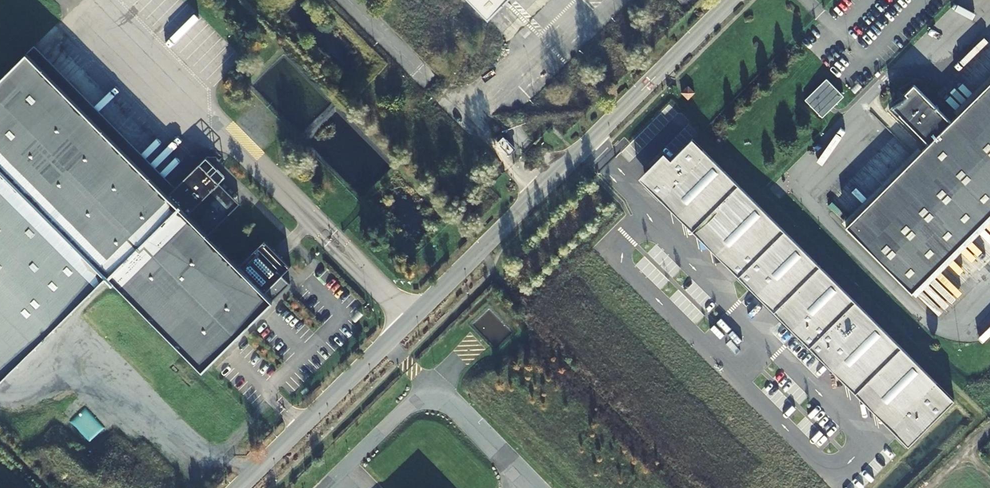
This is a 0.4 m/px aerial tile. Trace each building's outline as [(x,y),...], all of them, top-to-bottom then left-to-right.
[(487,19),(507,0),(468,0),(487,19)] [(0,80),(0,379),(109,272),(204,368),(289,283),(282,275),(291,266),(265,240),(239,266),(208,235),(235,208),(215,187),(219,183),(200,163),(166,196),(26,55),(0,80)] [(846,226),(912,293),(989,215),(989,83),(951,122),(914,85),(905,93),(907,96),(902,101),(892,107),(929,144),(846,226)] [(688,86),(681,93),(688,99),(694,93),(688,86)] [(504,137),(498,143),(510,154),(515,149),(504,137)] [(358,310),(351,317),(356,322),(363,315),(358,310)]
